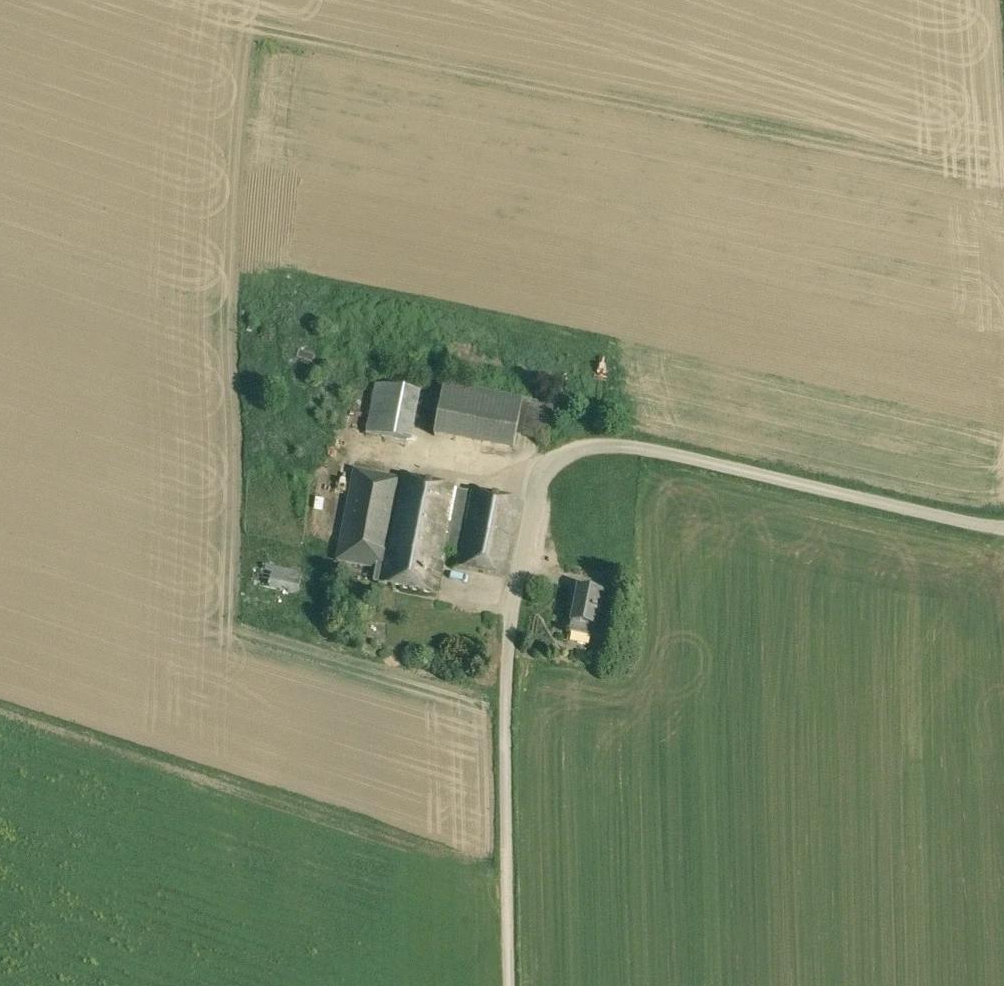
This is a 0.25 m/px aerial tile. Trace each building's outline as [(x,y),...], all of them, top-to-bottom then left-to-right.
[(421,392),(375,383),(365,433),(410,442),(421,392)] [(512,452),(516,434),(547,441),(555,404),(523,399),(443,383),(433,436),(512,452)] [(507,577),(522,503),(399,479),(399,478),(355,469),(337,561),(376,568),(374,581),(436,594),(444,553),(456,555),(453,566),(507,577)] [(261,564),(258,586),(298,593),(302,572),(261,564)] [(596,623),(605,625),(609,604),(599,602),(601,593),(578,588),(569,631),(593,636),(594,628),(595,628),(596,623)]
